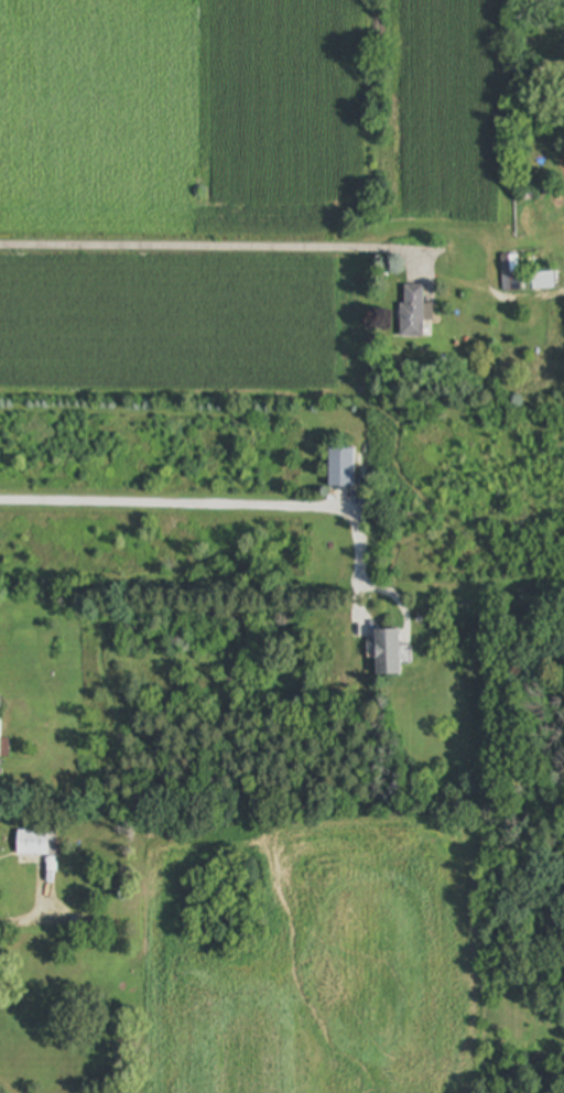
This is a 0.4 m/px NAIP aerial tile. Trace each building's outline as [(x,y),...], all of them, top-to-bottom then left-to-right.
[(502,257),(503,294),(557,291),(556,274),(520,275),(519,256),(502,257)] [(426,288),(404,288),(403,339),(426,340),(426,288)] [(331,488),(355,488),(355,448),(331,448),(331,488)] [(377,630),(377,675),(402,675),(402,630),(377,630)] [(10,721),(0,721),(0,759),(10,759),(10,721)] [(58,857),(58,831),(18,831),(18,857),(58,857)]
